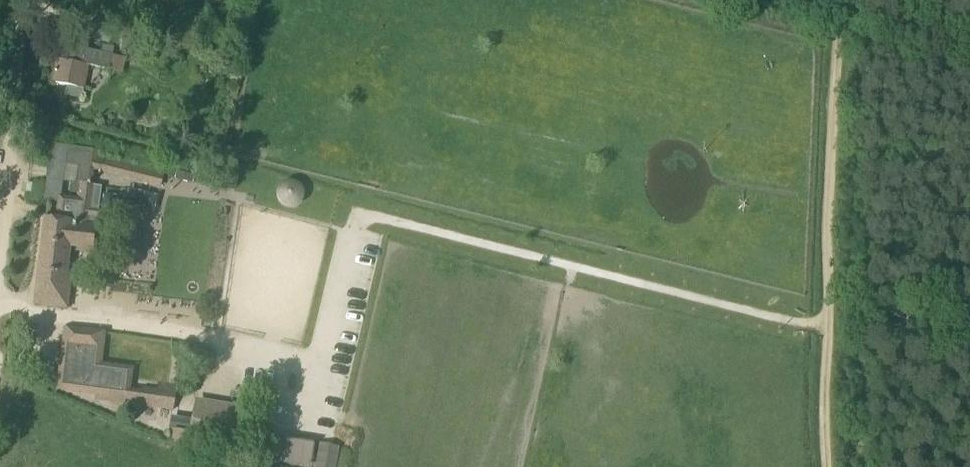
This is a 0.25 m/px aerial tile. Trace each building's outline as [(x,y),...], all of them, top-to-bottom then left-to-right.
[(52,82),(70,85),(85,88),(89,66),(110,70),(113,55),(62,45),(60,58),(56,58),(52,82)] [(85,89),(85,88),(70,85),(68,96),(82,99),(84,89),(85,89)] [(68,309),(72,273),(68,272),(71,249),(81,250),(80,253),(93,255),(97,225),(91,224),(97,185),(94,185),(95,175),(93,175),(97,151),(89,149),(83,183),(79,183),(77,192),(76,198),(61,196),(68,146),(51,143),(44,201),(58,203),(56,220),(45,218),(34,305),(68,309)] [(177,171),(175,180),(193,183),(195,175),(177,171)] [(279,190),(278,191),(279,192),(279,193),(279,194),(279,195),(280,196),(280,197),(281,198),(282,199),(282,200),(283,201),(284,201),(285,202),(286,203),(287,203),(288,203),(289,204),(290,204),(291,204),(293,204),(294,204),(295,203),(296,203),(297,203),(298,202),(299,201),(300,201),(301,200),(301,199),(302,198),(303,197),(303,196),(304,195),(304,194),(304,193),(304,192),(304,191),(304,190),(304,189),(304,188),(304,186),(303,185),(303,184),(302,183),(301,183),(301,182),(300,181),(299,180),(298,180),(297,179),(296,179),(295,178),(294,178),(292,178),(291,178),(290,178),(289,178),(288,178),(287,179),(286,179),(285,180),(284,180),(283,181),(282,182),(282,183),(281,183),(280,184),(280,185),(279,186),(279,188),(279,189),(279,190)] [(71,181),(70,191),(77,192),(79,183),(71,181)] [(153,279),(160,214),(138,212),(131,277),(153,279)] [(101,362),(104,332),(64,327),(56,391),(111,398),(110,402),(125,404),(126,399),(130,399),(131,390),(134,365),(101,362)] [(38,389),(42,380),(27,374),(24,383),(38,389)] [(141,391),(140,401),(148,402),(147,407),(174,411),(176,396),(141,391)] [(197,401),(190,434),(189,443),(237,452),(244,410),(197,401)] [(259,458),(309,466),(312,443),(262,436),(259,458)] [(313,466),(335,466),(339,447),(318,443),(313,466)]
